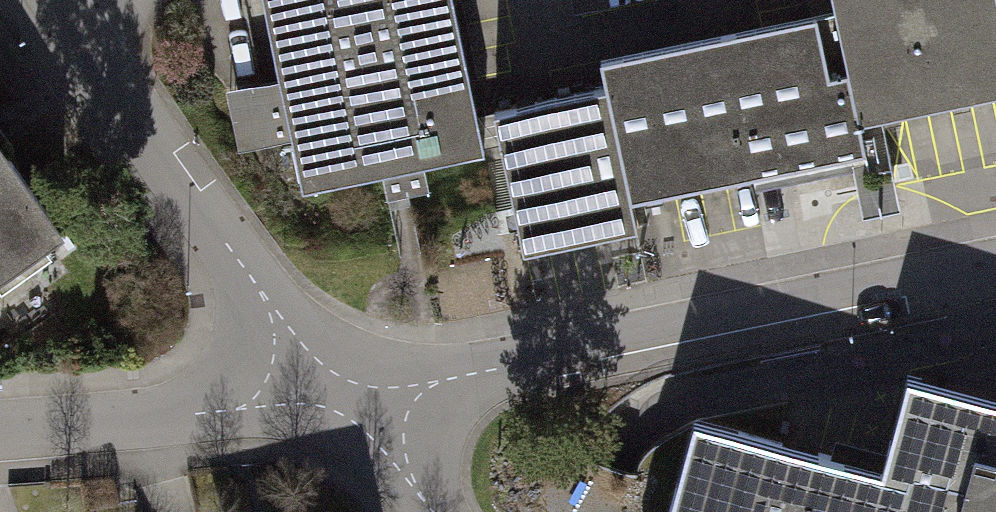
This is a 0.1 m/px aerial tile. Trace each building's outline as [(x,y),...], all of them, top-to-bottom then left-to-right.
[(293,187),(483,157),(474,101),(458,0),(263,0),(293,187)] [(844,13),(858,78),(869,132),(995,105),(995,0),(841,0),(844,13)] [(840,81),(827,20),(812,23),(761,31),(725,37),(754,184),(876,165),(869,132),(858,78),(840,81)] [(612,90),(637,205),(676,198),(753,184),(754,184),(725,37),(605,64),(612,90)] [(598,243),(644,233),(637,205),(612,90),(497,115),(528,258),(529,258),(598,243)] [(52,251),(0,178),(0,288),(52,251)] [(910,391),(882,490),(875,511),(995,511),(995,410),(910,391)] [(882,490),(693,436),(672,511),(875,511),(882,490)]
